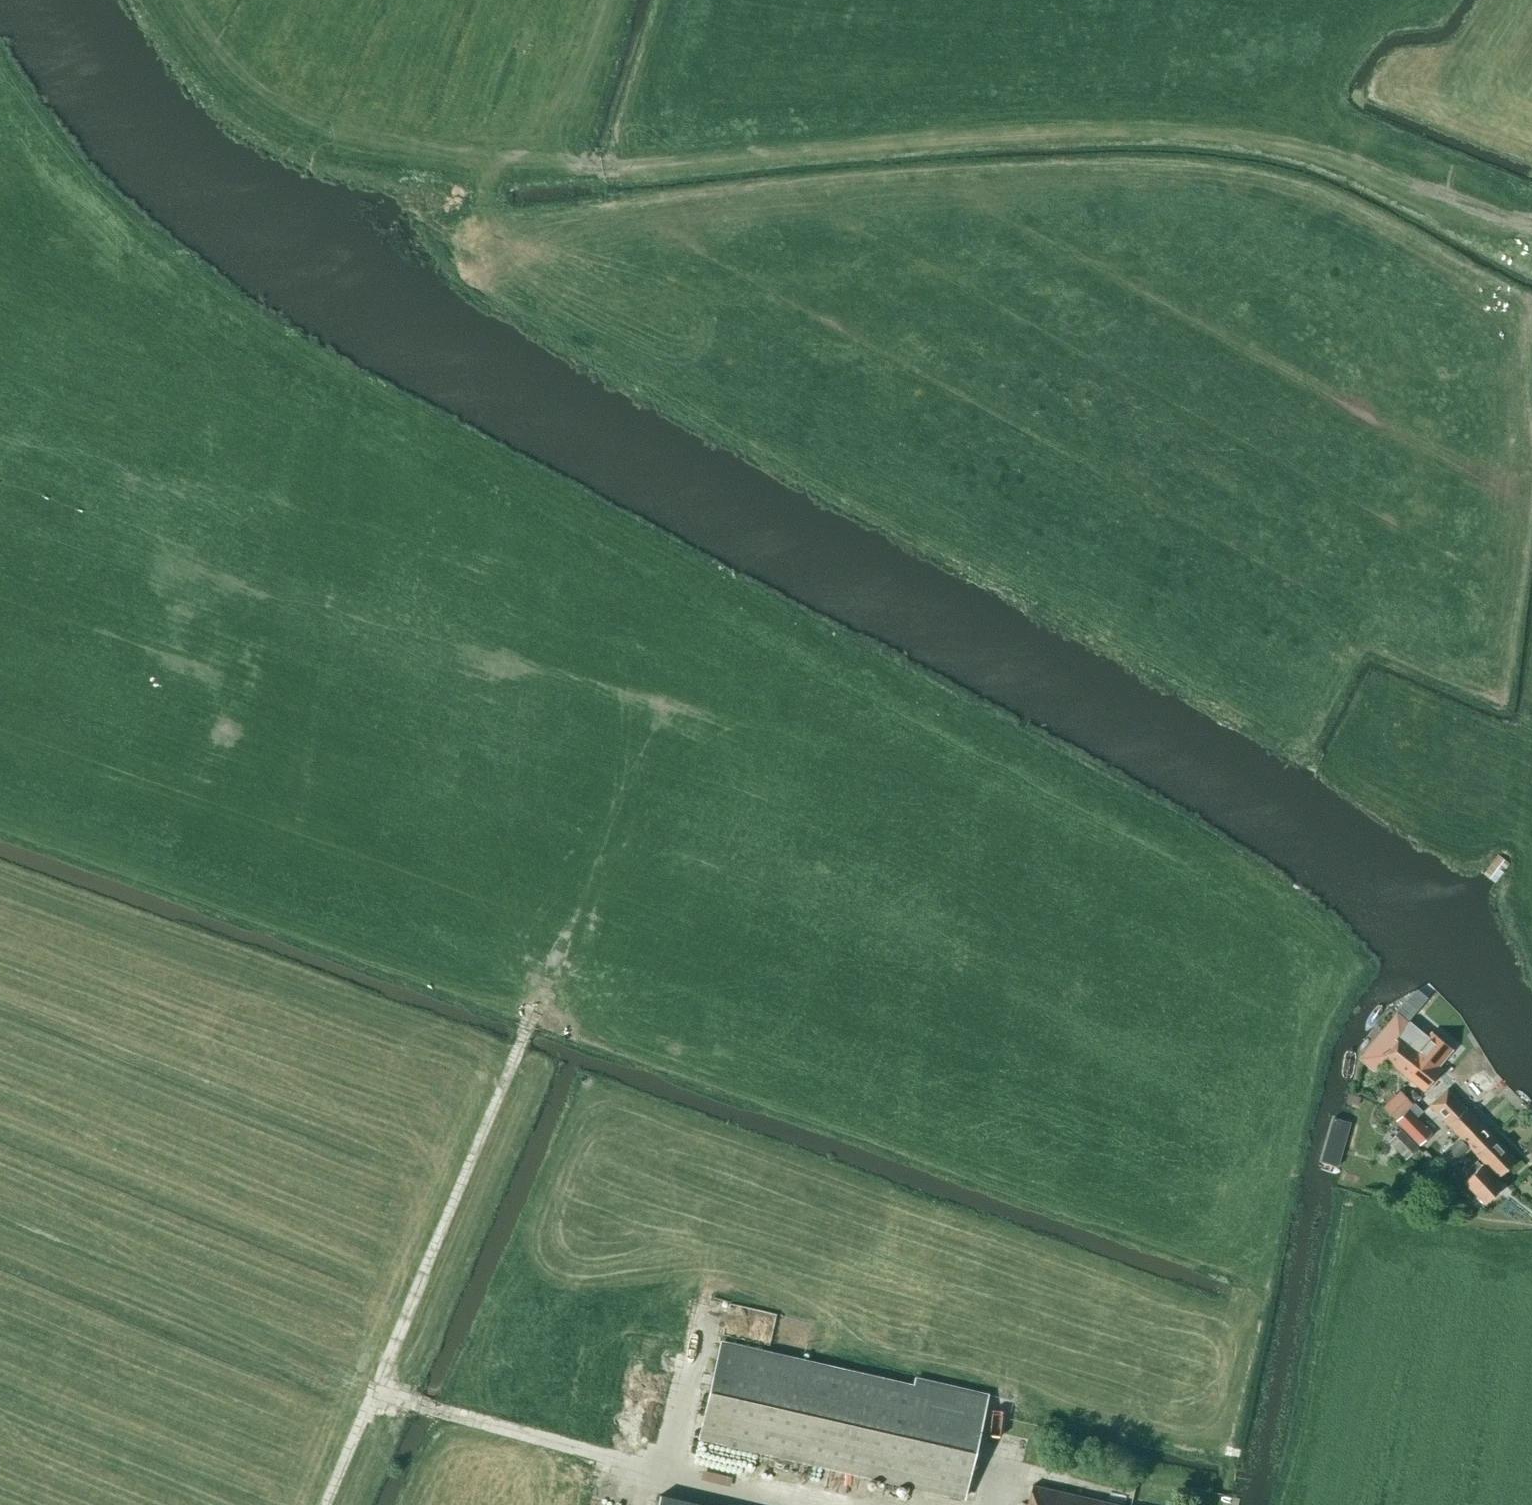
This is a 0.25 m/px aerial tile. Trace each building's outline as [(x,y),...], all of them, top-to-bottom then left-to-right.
[(1410,1066),(1404,1074),(1423,1090),(1440,1069),(1422,1054),(1432,1043),(1426,1038),(1441,1019),(1424,1005),(1409,1023),(1397,1037),(1413,1050),(1404,1061),(1410,1066)] [(1397,1037),(1409,1023),(1399,1016),(1364,1058),(1377,1069),(1385,1059),(1404,1074),(1410,1066),(1404,1061),(1413,1050),(1397,1037)] [(1476,1154),(1494,1137),(1448,1089),(1430,1105),(1461,1137),(1443,1155),(1451,1164),(1470,1147),(1476,1154)] [(1411,1104),(1400,1092),(1383,1108),(1394,1120),(1411,1104)] [(1431,1133),(1408,1109),(1396,1121),(1419,1145),(1431,1133)] [(1351,1119),(1329,1114),(1312,1182),(1334,1187),(1351,1119)] [(1417,1148),(1401,1131),(1390,1141),(1406,1158),(1417,1148)] [(1498,1177),(1516,1160),(1494,1137),(1476,1154),(1498,1177)] [(1464,1181),(1485,1203),(1501,1188),(1481,1166),(1476,1161),(1467,1170),(1471,1175),(1464,1181)] [(721,1343),(700,1437),(964,1497),(988,1394),(916,1378),(914,1387),(721,1343)] [(1024,1504),(1117,1504),(1032,1486),(1028,1504),(1025,1503),(1024,1504)] [(660,1491),(657,1504),(723,1504),(660,1491)]
